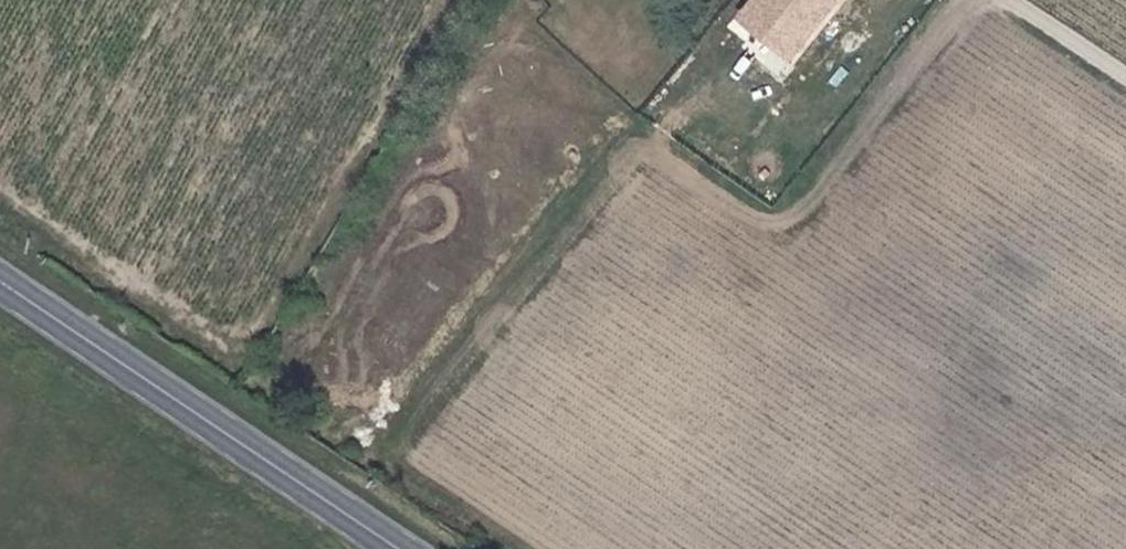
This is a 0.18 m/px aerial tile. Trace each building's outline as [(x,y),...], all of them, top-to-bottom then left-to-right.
[(748,13),(799,47),(833,0),(758,0),(748,13)]
